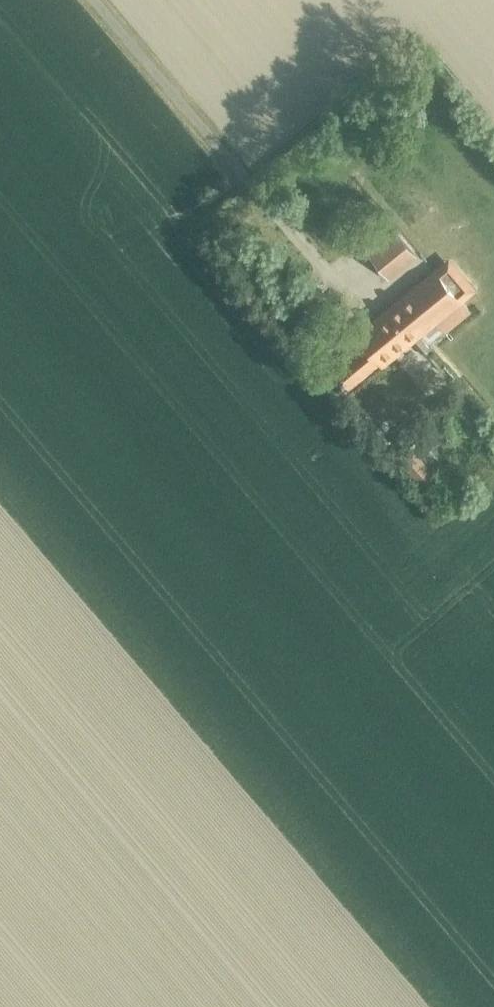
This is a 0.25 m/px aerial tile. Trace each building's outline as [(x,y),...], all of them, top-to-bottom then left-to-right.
[(392,240),(390,238),(396,233),(387,223),(362,243),(374,259),(385,250),(383,248),(392,240)] [(474,313),(465,303),(478,292),(451,258),(356,335),(360,340),(364,345),(334,371),(348,387),(351,391),(382,366),(384,369),(438,325),(448,336),(474,313)] [(421,339),(413,346),(420,354),(428,348),(421,339)] [(418,488),(433,475),(409,448),(398,457),(415,477),(412,480),(418,488)]
